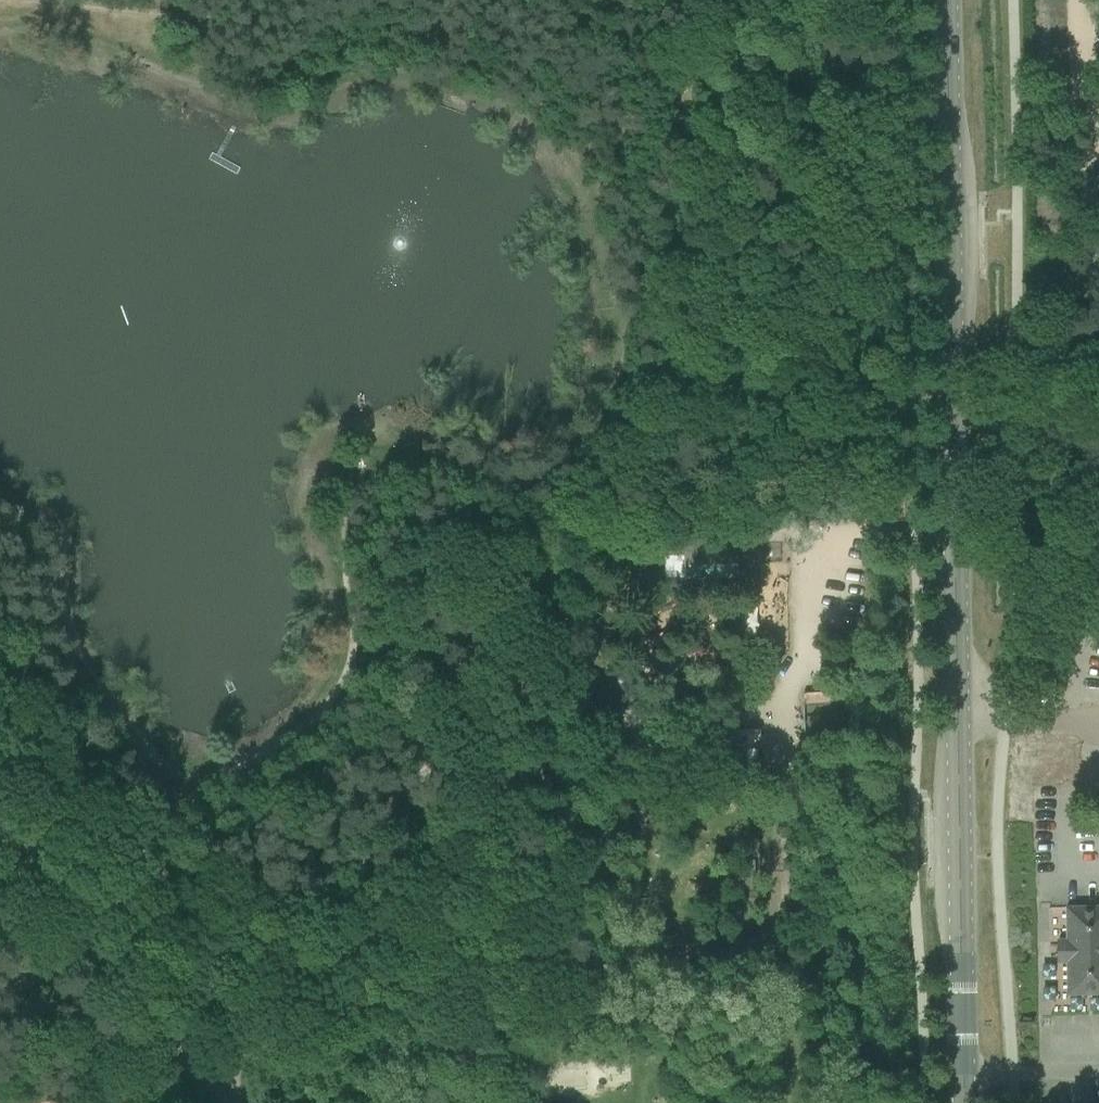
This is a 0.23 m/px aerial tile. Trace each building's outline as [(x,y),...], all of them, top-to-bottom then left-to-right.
[(684,555),(667,556),(667,577),(685,576),(685,579),(736,577),(735,551),(726,551),(726,546),(718,546),(718,552),(684,553),(684,555)] [(1088,907),(1066,907),(1067,940),(1058,940),(1058,962),(1067,961),(1067,994),(1098,993),(1098,907),(1088,907)]
